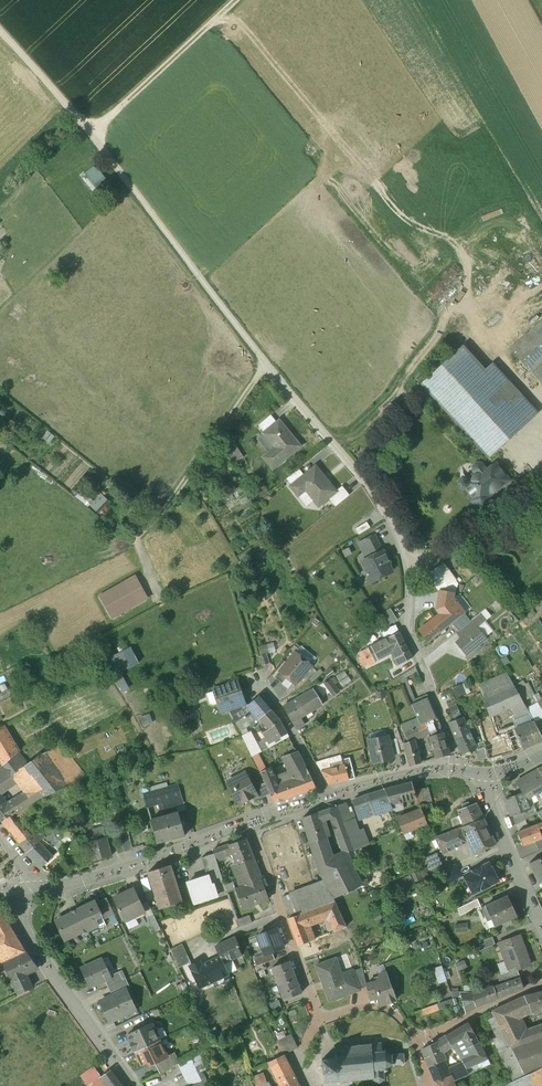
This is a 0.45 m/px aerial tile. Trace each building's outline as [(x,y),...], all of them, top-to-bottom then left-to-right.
[(98,164),(85,171),(99,201),(113,194),(98,164)] [(541,385),(541,319),(509,349),(541,385)] [(463,346),(421,384),(489,458),(539,413),(493,363),(485,370),(463,346)] [(271,415),(258,425),(264,433),(277,423),(271,415)] [(300,446),(279,421),(277,423),(264,433),(263,434),(275,448),(263,457),(273,469),(300,446)] [(486,471),(481,465),(478,464),(475,465),(473,467),(474,471),(476,473),(468,480),(462,479),(459,483),(461,488),(466,489),(473,497),(473,501),(477,506),(483,507),(488,503),(488,497),(487,495),(494,489),(497,490),(499,487),(486,471)] [(508,480),(495,464),(486,471),(499,487),(508,480)] [(336,492),(315,466),(304,476),(292,486),(291,487),(298,496),(306,490),(318,506),(328,498),(336,492)] [(299,469),(287,479),(292,486),(304,476),(299,469)] [(349,495),(342,486),(336,492),(328,498),(335,507),(349,495)] [(75,495),(85,504),(90,499),(80,490),(75,495)] [(106,500),(97,492),(90,499),(85,504),(94,513),(106,500)] [(370,521),(358,526),(361,532),(373,527),(370,521)] [(374,536),(359,544),(367,559),(382,552),(374,536)] [(367,559),(362,562),(368,575),(367,579),(369,583),(373,585),(377,583),(379,579),(392,572),(387,562),(389,562),(385,553),(382,552),(367,559)] [(455,581),(443,564),(427,575),(439,592),(455,581)] [(133,577),(99,597),(111,619),(145,600),(133,577)] [(455,581),(439,592),(454,594),(457,584),(455,581)] [(454,594),(439,592),(436,609),(439,613),(449,625),(464,612),(452,597),(454,594)] [(486,608),(481,613),(486,620),(492,615),(486,608)] [(390,609),(379,616),(386,627),(397,620),(390,609)] [(439,613),(419,630),(428,642),(449,625),(439,613)] [(458,631),(456,633),(460,638),(476,625),(477,628),(486,620),(481,613),(469,623),(458,631)] [(464,618),(455,628),(458,631),(469,623),(464,618)] [(495,630),(486,620),(477,628),(486,637),(495,630)] [(396,625),(380,631),(384,640),(399,632),(396,625)] [(460,638),(455,642),(467,656),(487,639),(486,637),(477,628),(476,625),(460,638)] [(384,640),(369,648),(370,652),(375,661),(391,652),(398,666),(402,664),(412,658),(399,632),(384,640)] [(264,651),(261,652),(262,656),(260,657),(262,666),(269,664),(266,655),(270,654),(268,648),(264,650),(264,651)] [(125,650),(109,657),(117,673),(133,665),(125,650)] [(370,652),(360,657),(364,666),(375,661),(370,652)] [(311,665),(295,653),(280,672),(293,682),(296,684),(311,665)] [(271,665),(264,674),(267,678),(275,668),(271,665)] [(293,682),(280,672),(275,677),(288,688),(293,682)] [(507,674),(479,686),(484,700),(514,686),(507,674)] [(334,677),(324,683),(333,696),(339,692),(332,684),(336,681),(334,677)] [(238,683),(225,687),(223,686),(220,687),(219,689),(214,691),(218,703),(220,711),(228,709),(233,707),(232,705),(244,701),(238,683)] [(449,688),(455,701),(467,696),(462,683),(449,688)] [(532,696),(526,684),(516,689),(522,701),(523,701),(532,697),(532,696)] [(514,686),(484,700),(489,716),(512,705),(522,701),(516,689),(514,686)] [(0,692),(0,701),(12,695),(9,688),(0,692)] [(313,689),(298,698),(306,714),(308,717),(312,715),(310,712),(323,704),(317,694),(313,689)] [(214,691),(206,694),(209,704),(213,705),(218,703),(214,691)] [(541,699),(538,693),(532,696),(532,697),(535,703),(537,702),(541,699)] [(259,696),(248,705),(254,713),(260,719),(271,710),(259,696)] [(306,714),(298,698),(293,701),(291,698),(282,704),(296,729),(305,724),(301,717),(306,714)] [(437,717),(429,698),(412,705),(420,726),(426,723),(429,734),(430,736),(443,732),(437,717)] [(244,701),(232,705),(233,707),(228,709),(235,723),(245,716),(247,718),(251,715),(254,713),(248,705),(244,701)] [(455,701),(447,704),(452,716),(456,714),(460,713),(455,701)] [(522,701),(512,705),(516,712),(520,711),(526,708),(523,701),(522,701)] [(526,708),(520,711),(521,715),(524,716),(530,714),(526,708)] [(280,721),(271,710),(260,719),(254,713),(251,715),(254,719),(250,722),(251,724),(253,727),(254,728),(263,722),(268,730),(269,730),(280,721)] [(460,713),(456,714),(458,719),(449,723),(455,739),(469,733),(460,713)] [(257,754),(248,734),(250,732),(247,726),(251,724),(250,722),(254,719),(251,715),(247,718),(245,716),(235,723),(242,736),(252,757),(257,754)] [(506,733),(496,736),(489,716),(478,721),(479,722),(482,730),(482,732),(485,741),(484,741),(489,759),(508,754),(513,752),(506,733)] [(515,729),(523,748),(541,741),(541,736),(535,724),(532,719),(529,720),(531,723),(515,729)] [(280,721),(269,730),(268,730),(263,733),(268,741),(270,743),(287,734),(280,721)] [(479,722),(473,723),(476,732),(478,731),(482,730),(479,722)] [(420,726),(417,727),(415,724),(410,726),(412,729),(404,732),(408,742),(413,740),(414,740),(425,735),(429,734),(426,723),(420,726)] [(3,726),(1,727),(0,728),(0,759),(5,767),(12,775),(12,776),(22,768),(21,768),(22,767),(28,764),(18,753),(3,726)] [(523,748),(515,729),(506,733),(513,752),(523,748)] [(430,736),(429,737),(436,758),(450,754),(443,732),(430,736)] [(469,733),(455,739),(462,755),(476,749),(476,748),(475,745),(469,733)] [(287,734),(270,743),(268,741),(265,743),(268,748),(289,737),(287,734)] [(387,737),(368,741),(374,763),(392,758),(392,756),(388,741),(387,737)] [(397,739),(388,741),(392,756),(400,754),(397,739)] [(413,740),(408,742),(403,744),(409,766),(420,763),(414,740),(413,740)] [(484,741),(475,745),(476,748),(476,749),(478,759),(489,759),(484,741)] [(22,767),(21,768),(22,768),(12,776),(17,782),(26,793),(33,803),(44,796),(45,797),(86,778),(61,744),(42,755),(28,764),(22,767)] [(297,752),(282,757),(288,772),(274,777),(271,767),(265,770),(260,772),(264,779),(269,790),(270,793),(274,803),(316,788),(309,774),(305,766),(297,752)] [(265,770),(257,754),(252,757),(260,772),(265,770)] [(340,755),(316,763),(321,771),(351,763),(350,759),(342,761),(340,755)] [(351,763),(321,771),(329,785),(355,779),(351,763)] [(12,775),(5,767),(0,771),(0,783),(12,775)] [(516,782),(520,789),(519,789),(522,793),(505,799),(511,817),(512,816),(530,810),(530,808),(527,799),(538,793),(541,791),(541,777),(538,770),(516,782)] [(257,795),(246,774),(230,782),(234,790),(233,791),(239,804),(257,795)] [(0,792),(17,782),(12,776),(12,775),(0,783),(0,792)] [(264,779),(255,784),(261,797),(270,793),(269,790),(264,779)] [(425,780),(412,783),(414,791),(427,788),(425,780)] [(412,783),(395,787),(385,790),(391,804),(415,797),(414,791),(412,783)] [(177,785),(169,788),(173,797),(174,802),(183,800),(177,785)] [(169,788),(143,795),(146,805),(173,797),(169,788)] [(427,788),(414,791),(415,797),(419,807),(431,803),(432,803),(428,788),(427,788)] [(385,790),(368,796),(375,815),(394,811),(391,804),(385,790)] [(6,807),(0,800),(0,820),(2,822),(25,807),(31,804),(33,803),(26,793),(6,807)] [(368,796),(353,801),(357,812),(358,811),(362,819),(375,815),(368,796)] [(436,819),(431,803),(420,806),(421,810),(426,823),(436,819)] [(476,803),(468,806),(467,803),(462,805),(463,809),(458,810),(462,822),(464,827),(484,819),(476,803)] [(31,804),(25,807),(30,814),(35,811),(31,804)] [(346,804),(337,806),(337,807),(339,815),(352,811),(346,804)] [(25,807),(2,822),(20,844),(30,836),(22,827),(23,825),(20,820),(30,814),(25,807)] [(337,807),(319,813),(322,821),(331,818),(344,854),(353,851),(350,842),(347,834),(339,815),(337,807)] [(530,810),(512,816),(516,826),(525,820),(537,813),(535,807),(530,808),(530,810)] [(128,831),(123,808),(113,810),(118,833),(128,831)] [(421,810),(397,820),(403,834),(426,823),(421,810)] [(352,811),(339,815),(347,834),(361,829),(352,811)] [(178,812),(151,820),(157,843),(185,836),(178,812)] [(319,813),(302,818),(310,843),(324,839),(327,838),(322,821),(319,813)] [(107,819),(101,821),(102,827),(103,826),(105,835),(111,833),(107,819)] [(464,827),(461,828),(468,842),(473,856),(478,853),(480,857),(486,854),(484,850),(496,845),(484,819),(464,827)] [(462,822),(454,825),(452,820),(438,826),(441,836),(461,828),(464,827),(462,822)] [(525,820),(516,826),(518,832),(529,828),(525,820)] [(517,832),(523,846),(535,841),(541,838),(541,823),(518,832),(517,832)] [(102,827),(85,831),(93,861),(111,856),(105,835),(103,826),(102,827)] [(361,829),(347,834),(350,842),(353,851),(371,844),(365,828),(361,829)] [(441,836),(436,838),(439,843),(440,842),(445,853),(468,842),(461,828),(441,836)] [(62,829),(52,831),(55,841),(60,839),(59,838),(65,835),(62,829)] [(64,846),(60,839),(55,841),(52,831),(37,834),(43,839),(50,844),(54,847),(53,847),(54,847),(57,850),(64,846)] [(30,836),(20,844),(27,853),(38,844),(37,844),(43,839),(37,834),(30,836)] [(43,839),(37,844),(38,844),(27,853),(41,868),(53,857),(45,849),(50,844),(43,839)] [(253,858),(246,839),(229,845),(232,853),(236,864),(253,858)] [(324,839),(310,843),(318,867),(332,863),(330,858),(324,839)] [(229,845),(221,848),(224,856),(232,853),(229,845)] [(57,850),(54,847),(51,850),(56,856),(56,859),(61,854),(57,850)] [(221,848),(213,851),(214,854),(216,861),(223,859),(225,858),(224,856),(221,848)] [(332,863),(318,867),(322,879),(324,882),(334,899),(363,885),(354,867),(348,852),(344,854),(330,858),(332,863)] [(436,853),(424,858),(430,876),(442,871),(444,870),(436,853)] [(201,859),(207,876),(188,882),(195,904),(227,893),(224,886),(219,871),(216,861),(214,854),(201,859)] [(529,863),(539,883),(541,882),(541,857),(529,863)] [(253,858),(236,864),(236,867),(243,887),(244,887),(262,881),(253,858)] [(223,859),(216,861),(219,871),(227,869),(223,859)] [(489,864),(465,876),(469,885),(473,884),(477,892),(498,881),(489,864)] [(444,870),(442,871),(448,884),(461,876),(455,865),(444,870)] [(171,866),(148,873),(160,910),(182,903),(171,866)] [(262,881),(244,887),(236,890),(235,890),(242,909),(269,899),(262,881)] [(334,899),(324,882),(298,892),(301,899),(292,902),(297,915),(298,915),(335,901),(334,899)] [(234,883),(224,886),(227,893),(235,890),(236,890),(234,883)] [(134,889),(114,898),(119,909),(118,909),(120,912),(125,922),(145,913),(145,912),(141,905),(134,889)] [(298,892),(290,895),(292,902),(301,899),(298,892)] [(290,895),(281,898),(289,919),(297,915),(292,902),(290,895)] [(507,897),(481,908),(488,922),(492,920),(495,927),(517,917),(518,915),(515,908),(512,908),(507,897)] [(107,899),(96,904),(102,916),(101,917),(102,919),(114,914),(107,899)] [(478,899),(458,909),(461,916),(481,906),(478,899)] [(95,901),(78,909),(88,931),(98,926),(95,919),(101,917),(102,916),(96,904),(95,901)] [(297,915),(289,919),(299,946),(309,942),(304,927),(327,919),(330,919),(335,932),(347,927),(335,901),(298,915),(297,915)] [(147,902),(141,905),(145,912),(145,913),(154,932),(161,929),(147,902)] [(78,909),(68,914),(69,916),(56,922),(64,940),(80,932),(81,934),(88,931),(78,909)] [(0,912),(0,943),(15,935),(0,912)] [(249,916),(236,921),(238,929),(252,924),(249,916)] [(279,927),(257,935),(264,955),(255,959),(258,966),(275,960),(273,954),(288,949),(279,927)] [(0,943),(0,964),(4,963),(25,953),(15,935),(0,943)] [(520,936),(499,944),(509,969),(516,966),(517,970),(531,965),(520,936)] [(235,938),(215,947),(220,957),(224,964),(241,955),(238,947),(239,947),(235,938)] [(493,938),(478,943),(481,951),(495,945),(493,938)] [(181,945),(170,950),(176,962),(187,957),(181,945)] [(25,953),(4,963),(19,995),(31,989),(25,975),(37,969),(25,953)] [(187,957),(176,962),(179,968),(190,963),(187,957)] [(201,966),(199,962),(190,967),(195,978),(190,980),(194,988),(199,985),(200,988),(229,974),(224,964),(220,957),(201,966)] [(336,959),(316,966),(329,1002),(360,990),(360,989),(353,971),(353,970),(342,974),(336,959)] [(110,976),(102,960),(82,970),(90,987),(104,980),(110,977),(110,976)] [(289,961),(272,968),(279,985),(296,979),(289,961)] [(254,968),(256,973),(267,969),(265,964),(258,966),(254,968)] [(436,967),(441,982),(449,980),(444,964),(436,967)] [(362,968),(353,971),(360,989),(367,987),(366,985),(362,968)] [(119,972),(110,976),(110,977),(104,980),(108,987),(123,980),(119,972)] [(376,982),(375,983),(366,985),(367,987),(370,999),(378,997),(379,1003),(386,1003),(396,999),(387,973),(379,976),(376,982)] [(520,978),(493,988),(497,999),(524,989),(520,978)] [(279,985),(273,987),(275,992),(278,991),(278,990),(280,989),(284,1000),(301,993),(296,979),(279,985)] [(123,980),(108,987),(112,996),(123,991),(124,992),(127,990),(123,980)] [(493,988),(473,994),(473,993),(468,993),(460,993),(466,1014),(476,1007),(497,999),(493,988)] [(112,996),(100,1002),(109,1022),(137,1010),(127,990),(124,992),(123,991),(112,996)] [(525,997),(531,1014),(540,1010),(541,1010),(541,993),(525,997)] [(525,997),(493,1011),(496,1017),(500,1025),(520,1018),(531,1014),(525,997)] [(453,999),(437,1004),(439,1009),(454,1004),(453,999)] [(279,1000),(268,1005),(271,1013),(282,1009),(279,1000)] [(437,1004),(412,1013),(413,1014),(406,1020),(408,1022),(413,1019),(415,1019),(433,1012),(439,1009),(437,1004)] [(500,1025),(496,1017),(489,1020),(498,1038),(505,1035),(500,1025)] [(520,1018),(500,1025),(505,1035),(498,1038),(494,1039),(515,1081),(541,1068),(541,1038),(530,1043),(526,1032),(520,1018)] [(152,1023),(127,1035),(131,1044),(133,1049),(135,1052),(158,1041),(156,1036),(158,1029),(154,1028),(152,1023)] [(468,1023),(446,1036),(452,1047),(464,1064),(464,1063),(466,1069),(477,1064),(488,1059),(468,1023)] [(526,1032),(530,1043),(541,1038),(541,1026),(526,1032)] [(292,1034),(277,1041),(284,1055),(298,1048),(292,1034)] [(446,1036),(438,1041),(422,1049),(429,1067),(443,1061),(446,1060),(443,1053),(452,1047),(446,1036)] [(213,1039),(198,1049),(200,1053),(217,1043),(215,1038),(213,1039)] [(158,1041),(135,1052),(141,1065),(149,1062),(150,1065),(154,1063),(168,1057),(168,1056),(160,1041),(158,1041)] [(358,1046),(348,1047),(347,1045),(346,1045),(346,1047),(336,1048),(335,1046),(334,1046),(335,1058),(322,1060),(323,1074),(324,1073),(326,1083),(338,1082),(338,1084),(339,1084),(339,1082),(349,1081),(349,1083),(351,1082),(351,1080),(361,1079),(361,1081),(363,1081),(362,1079),(373,1078),(373,1080),(379,1083),(384,1079),(383,1069),(385,1072),(386,1071),(388,1071),(387,1069),(391,1064),(393,1065),(394,1064),(402,1064),(402,1065),(403,1065),(403,1064),(404,1064),(404,1063),(405,1063),(405,1062),(404,1062),(403,1056),(404,1056),(404,1055),(403,1055),(403,1054),(403,1053),(402,1053),(402,1054),(393,1054),(392,1054),(391,1055),(385,1052),(385,1050),(384,1050),(384,1051),(382,1052),(381,1042),(380,1042),(380,1043),(371,1044),(371,1042),(370,1043),(370,1045),(359,1046),(359,1044),(358,1044),(358,1046)] [(198,1049),(194,1051),(190,1055),(197,1072),(198,1074),(203,1072),(207,1070),(200,1053),(198,1049)] [(168,1057),(154,1063),(160,1074),(169,1069),(176,1064),(172,1054),(168,1056),(168,1057)] [(190,1055),(178,1064),(189,1085),(193,1085),(202,1081),(198,1074),(197,1072),(190,1055)] [(274,1060),(269,1062),(278,1080),(293,1073),(284,1055),(277,1058),(274,1060)] [(488,1059),(477,1064),(480,1070),(491,1065),(488,1059)] [(443,1061),(429,1067),(435,1083),(449,1077),(447,1070),(443,1061)] [(435,1083),(435,1085),(456,1085),(454,1081),(469,1075),(466,1069),(464,1063),(464,1064),(447,1070),(449,1077),(435,1083)] [(81,1075),(88,1085),(89,1085),(98,1080),(100,1078),(92,1067),(81,1075)] [(505,1085),(541,1085),(541,1068),(515,1081),(505,1085)] [(111,1070),(101,1077),(107,1085),(122,1085),(111,1070)] [(203,1072),(198,1074),(202,1081),(206,1079),(203,1072)] [(278,1080),(282,1085),(299,1085),(293,1073),(278,1080)] [(264,1074),(253,1077),(256,1085),(258,1085),(267,1083),(264,1074)]
